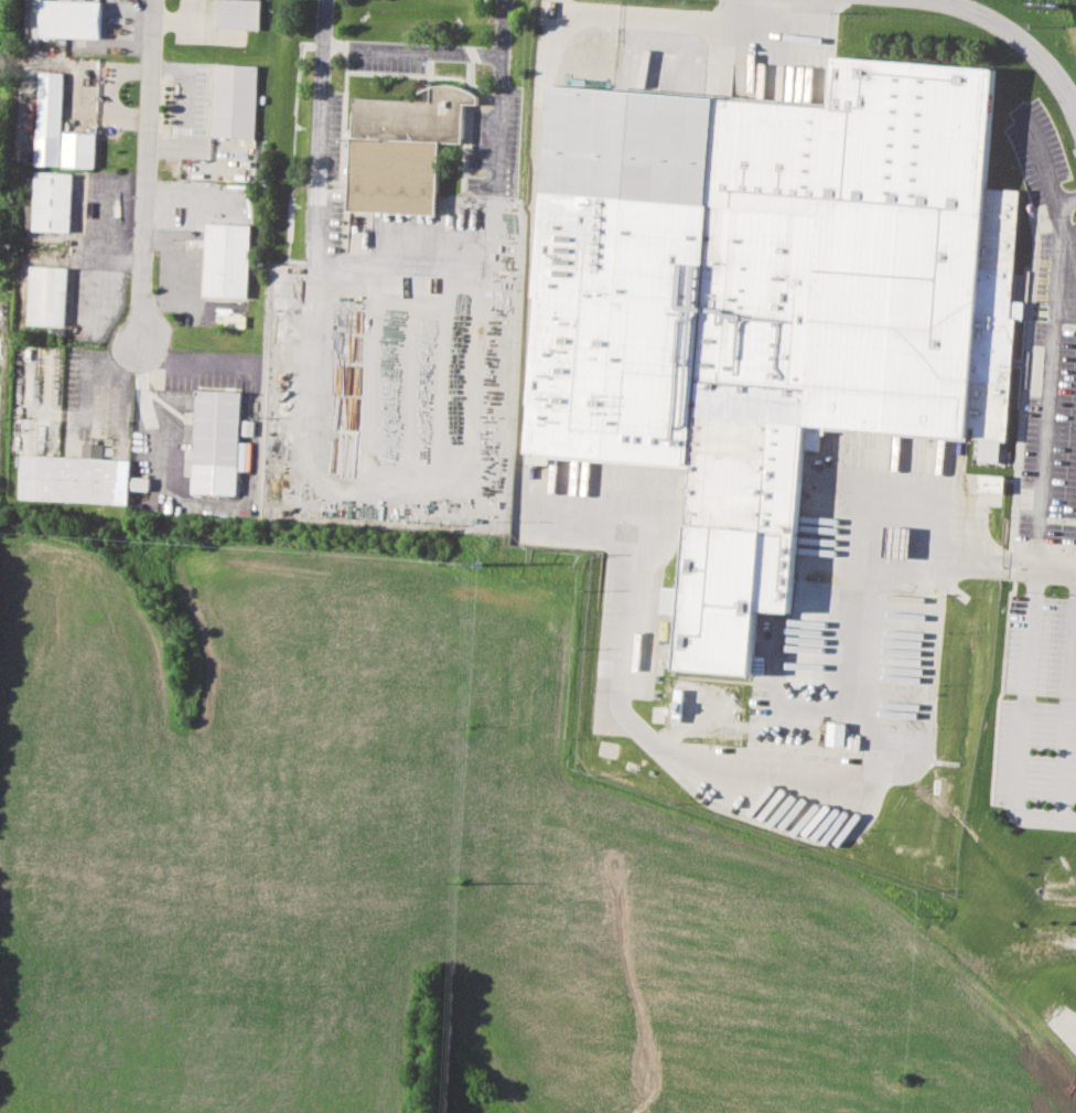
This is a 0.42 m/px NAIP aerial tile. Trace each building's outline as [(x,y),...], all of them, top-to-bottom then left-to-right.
[(214,26),(257,28),(258,0),(215,0),(214,26)] [(521,456),(546,85),(830,105),(835,56),(993,69),(984,182),(1020,186),(1002,438),(806,425),(790,608),(757,606),(753,676),(676,672),(687,467),(521,456)] [(212,64),(208,136),(251,138),(256,66),(212,64)] [(63,72),(39,72),(35,164),(60,165),(63,72)] [(347,211),(434,214),(437,141),(460,142),(462,104),(476,104),(476,88),(429,86),(429,100),(352,97),(347,211)] [(94,167),(95,133),(63,132),(62,167),(94,167)] [(70,231),(72,173),(35,172),(34,206),(26,206),(25,230),(70,231)] [(203,223),(200,296),(244,298),(247,225),(203,223)] [(28,266),(25,324),(63,327),(65,268),(28,266)] [(194,390),(190,493),(234,494),(238,393),(194,390)] [(19,454),(17,499),(123,503),(126,459),(19,454)] [(1003,492),(1004,475),(977,474),(977,491),(1003,492)] [(149,491),(149,478),(131,477),(130,490),(149,491)] [(847,723),(828,721),(828,745),(846,746),(847,723)]
